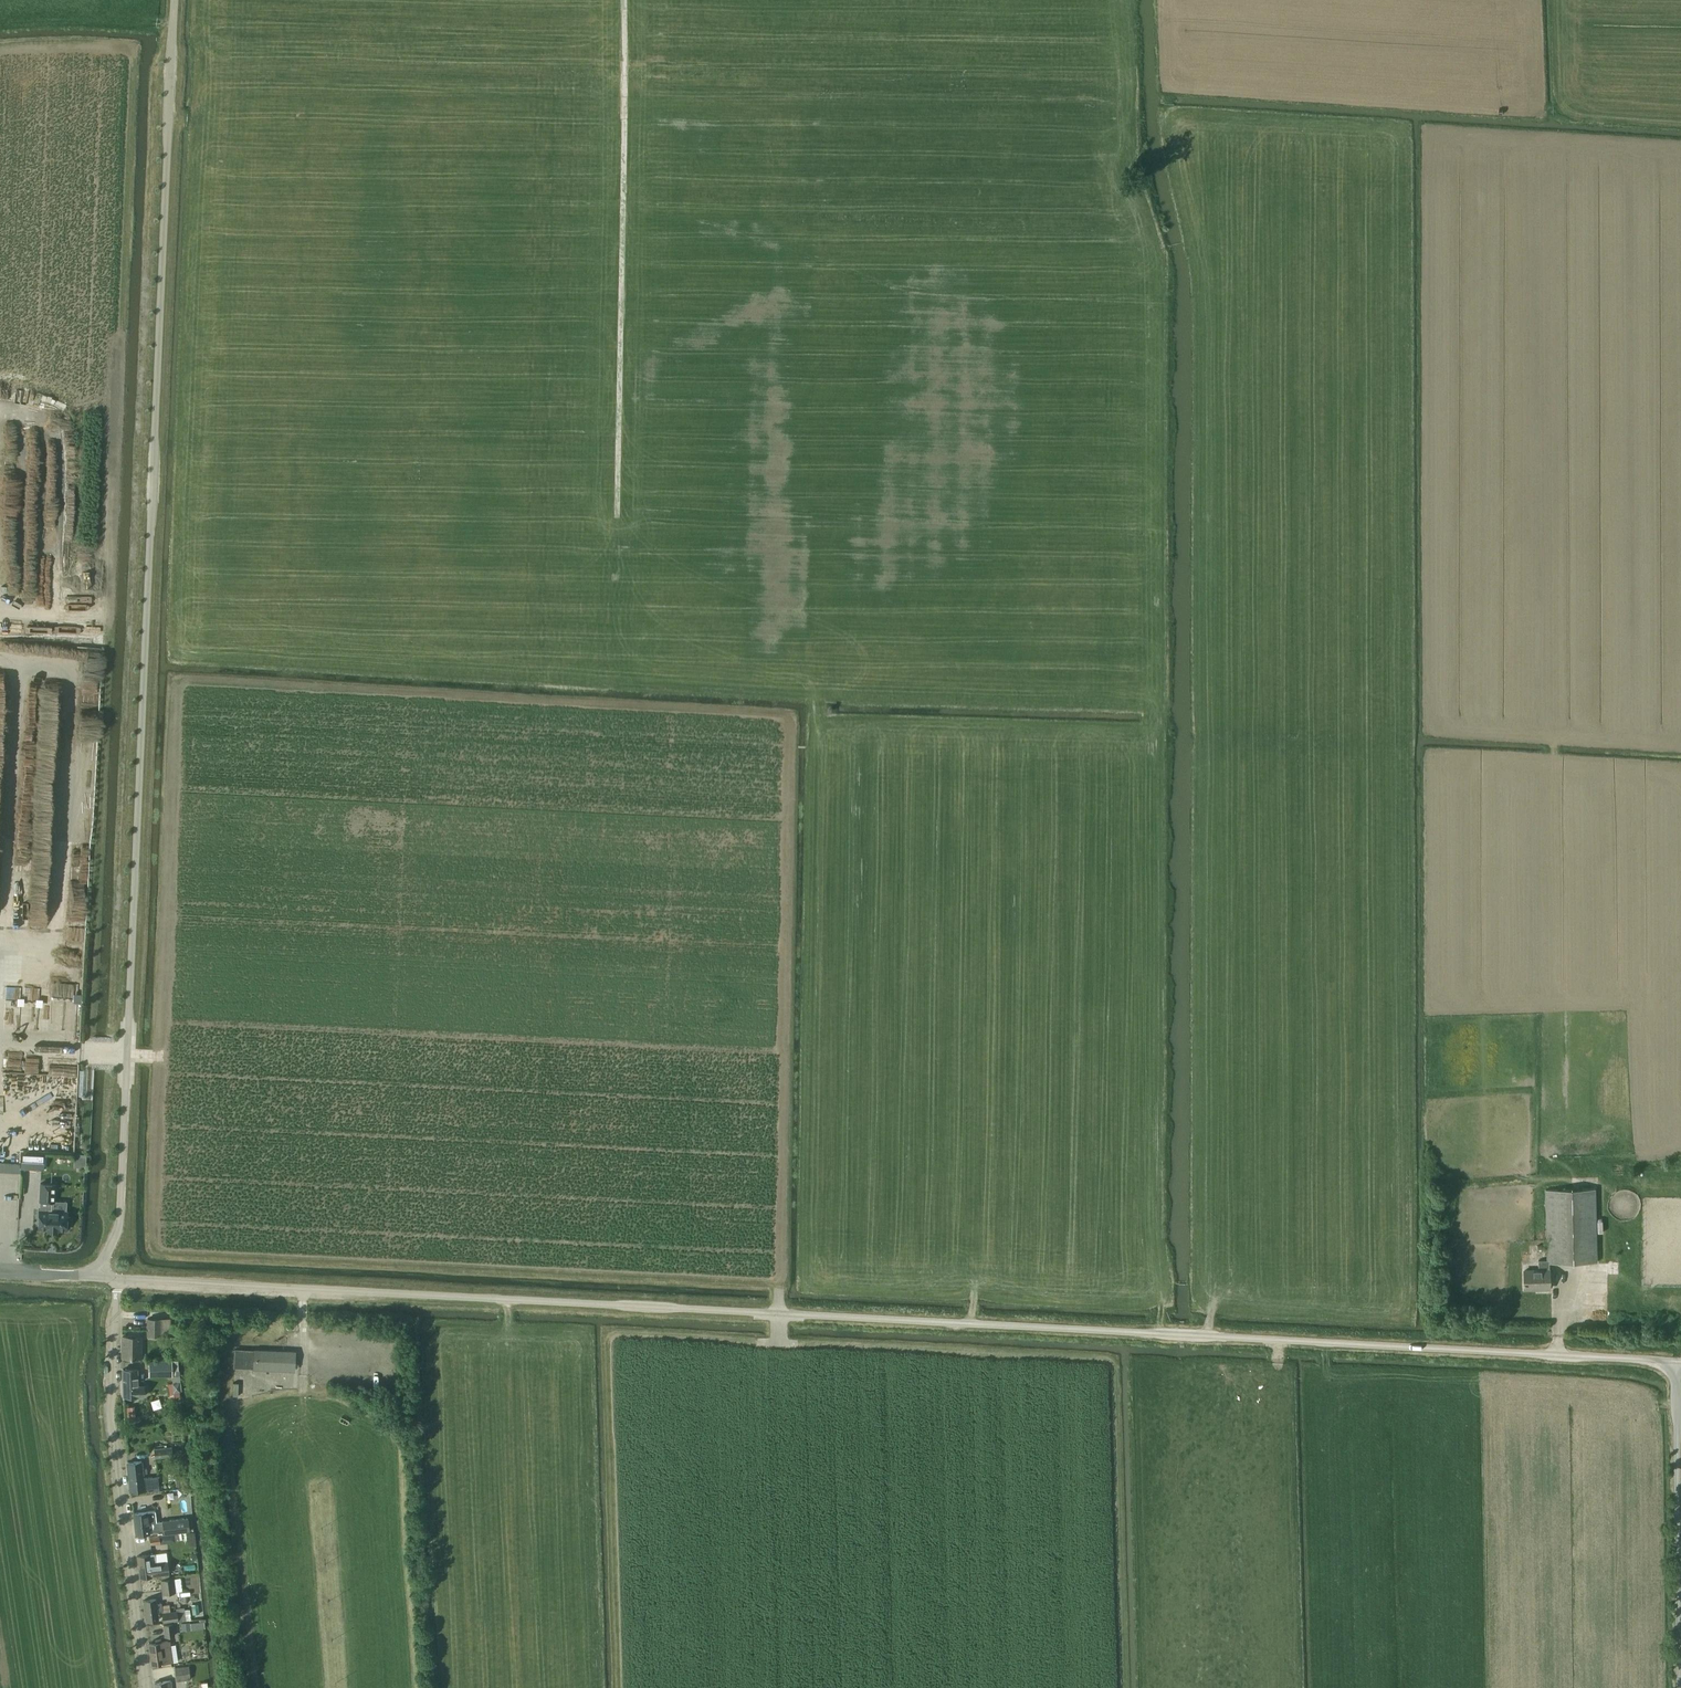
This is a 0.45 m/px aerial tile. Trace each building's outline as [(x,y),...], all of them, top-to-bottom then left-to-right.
[(72,998),(78,998),(78,983),(53,982),(52,995),(72,996),(72,998)] [(5,1085),(28,1085),(28,1073),(35,1073),(35,1064),(24,1064),(24,1072),(19,1072),(19,1065),(5,1065),(5,1085)] [(41,1173),(42,1164),(0,1162),(0,1172),(41,1173)] [(39,1210),(38,1229),(48,1229),(48,1231),(57,1231),(57,1230),(66,1230),(67,1225),(70,1225),(70,1217),(67,1216),(67,1211),(53,1211),(53,1202),(54,1202),(55,1184),(41,1183),(40,1201),(41,1201),(40,1210),(39,1210)] [(1539,1269),(1524,1270),(1525,1289),(1535,1289),(1535,1287),(1550,1286),(1549,1269),(1549,1263),(1550,1263),(1597,1262),(1597,1260),(1597,1247),(1595,1188),(1545,1190),(1547,1260),(1544,1260),(1538,1260),(1539,1269)] [(171,1317),(146,1318),(146,1335),(171,1336),(171,1317)] [(122,1357),(140,1357),(141,1336),(122,1336),(122,1357)] [(235,1348),(234,1356),(234,1367),(252,1368),(252,1369),(295,1371),(295,1351),(253,1349),(253,1355),(243,1355),(243,1348),(235,1348)] [(172,1360),(150,1360),(150,1374),(173,1374),(172,1360)] [(122,1370),(123,1373),(123,1396),(145,1395),(145,1385),(137,1385),(137,1373),(137,1369),(122,1370)] [(180,1391),(179,1381),(172,1382),(172,1383),(168,1383),(168,1391),(173,1391),(173,1392),(180,1391)] [(127,1420),(135,1420),(134,1406),(126,1407),(127,1420)] [(154,1449),(155,1459),(172,1457),(171,1447),(154,1449)] [(127,1462),(130,1491),(153,1488),(154,1490),(160,1490),(158,1476),(143,1477),(142,1473),(147,1473),(147,1468),(142,1468),(141,1460),(127,1462)] [(185,1487),(177,1488),(179,1496),(187,1495),(185,1487)] [(133,1513),(136,1534),(158,1531),(158,1534),(190,1529),(188,1517),(156,1522),(155,1511),(133,1513)] [(168,1543),(167,1534),(159,1534),(159,1535),(149,1536),(150,1545),(160,1544),(168,1543)] [(140,1577),(153,1576),(157,1575),(155,1553),(137,1555),(140,1577)] [(174,1577),(160,1579),(162,1594),(183,1591),(181,1577),(174,1578),(174,1577)] [(162,1602),(156,1603),(155,1598),(143,1600),(146,1621),(158,1619),(157,1612),(163,1611),(162,1602)] [(162,1612),(163,1623),(178,1621),(186,1620),(191,1619),(190,1608),(185,1609),(184,1606),(176,1608),(176,1610),(162,1612)] [(182,1624),(183,1630),(202,1626),(201,1621),(182,1624)] [(173,1623),(163,1624),(165,1635),(165,1637),(174,1636),(173,1623)] [(156,1643),(149,1644),(151,1664),(171,1661),(168,1641),(162,1642),(161,1638),(155,1639),(156,1643)] [(189,1665),(175,1667),(176,1681),(190,1679),(189,1665)]
